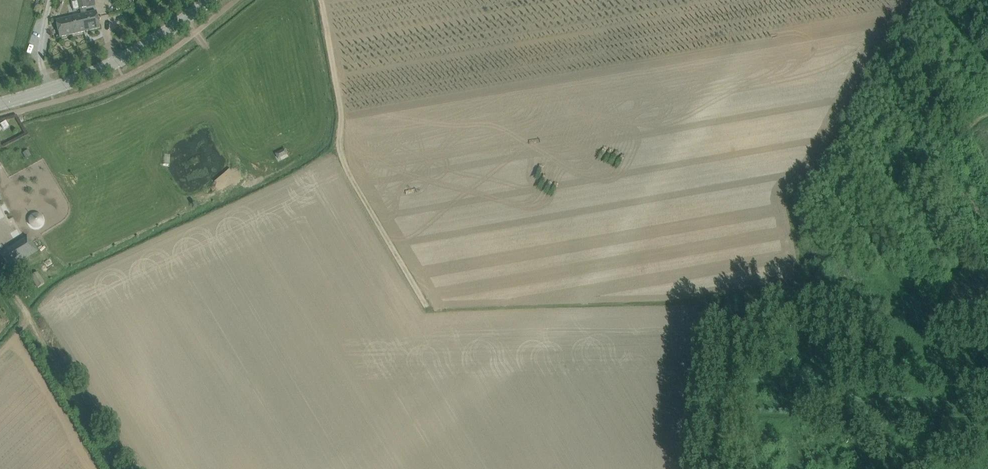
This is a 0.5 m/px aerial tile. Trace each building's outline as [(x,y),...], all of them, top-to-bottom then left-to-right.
[(78,0),(76,0),(71,1),(73,11),(80,9),(78,0)] [(81,15),(85,31),(100,28),(97,11),(87,13),(86,7),(87,7),(86,0),(78,0),(80,9),(81,15)] [(60,37),(85,31),(81,15),(56,20),(60,37)] [(255,174),(259,182),(266,178),(262,170),(255,174)] [(45,222),(47,218),(47,214),(45,211),(42,209),(38,209),(34,211),(32,214),(32,218),(34,221),(38,223),(42,224),(45,222)] [(29,236),(16,244),(25,259),(38,251),(29,236)] [(45,284),(37,272),(31,277),(38,288),(45,284)]
